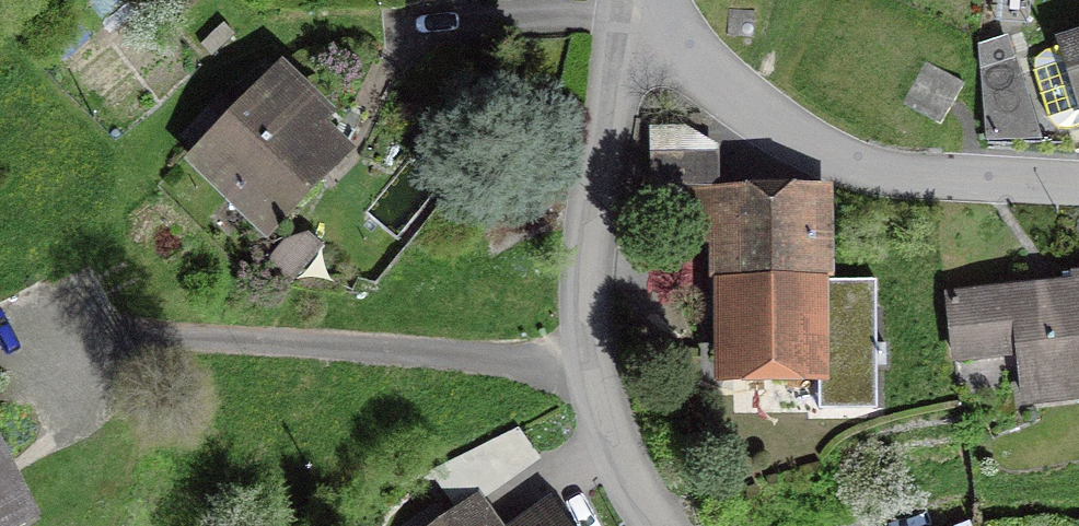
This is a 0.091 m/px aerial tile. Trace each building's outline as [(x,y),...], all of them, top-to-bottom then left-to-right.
[(755,10),(729,8),(727,34),(753,37),(755,10)] [(1063,42),(1043,52),(1036,63),(1050,116),(1060,128),(1078,125),(1078,37),(1063,42)] [(964,82),(926,60),(903,100),(940,122),(964,82)] [(218,99),(179,138),(266,224),(335,154),(307,127),(318,116),(279,78),(239,119),(218,99)] [(817,369),(818,410),(876,409),(874,280),(816,281),(815,194),(727,194),(727,188),(693,188),(693,243),(725,243),(725,369),(817,369)] [(286,236),(261,266),(278,280),(291,282),(311,258),(286,236)] [(1075,392),(1073,380),(1078,379),(1078,287),(949,300),(955,358),(1020,350),(1025,398),(1075,392)] [(429,471),(454,507),(533,449),(517,427),(429,471)] [(20,515),(0,477),(0,525),(20,515)] [(445,525),(469,525),(461,515),(445,525)] [(547,515),(531,525),(555,525),(547,515)]
